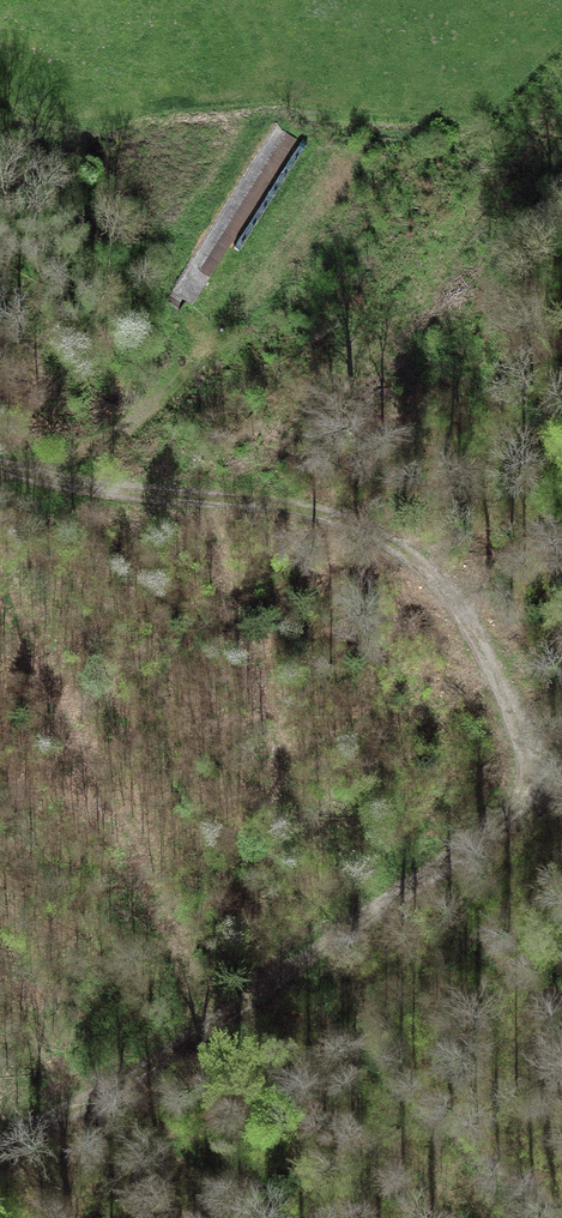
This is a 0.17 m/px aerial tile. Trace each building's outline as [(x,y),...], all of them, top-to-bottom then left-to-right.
[(196,298),(294,145),(272,132),(175,285),(196,298)]
